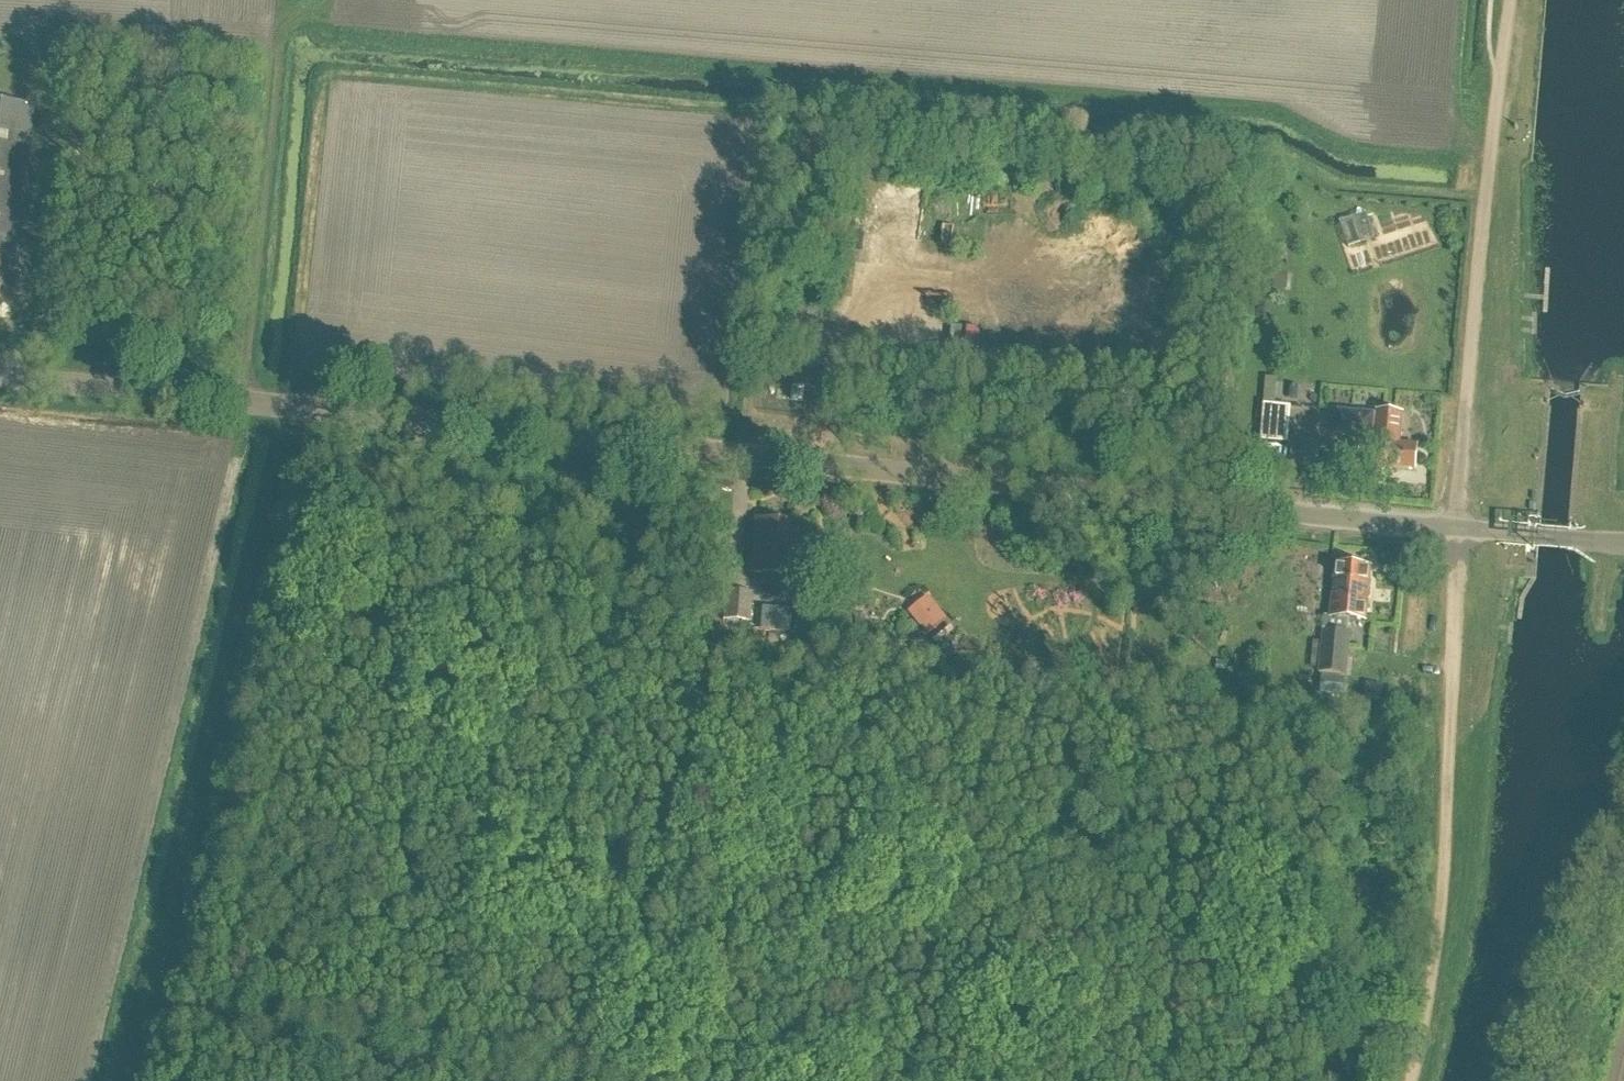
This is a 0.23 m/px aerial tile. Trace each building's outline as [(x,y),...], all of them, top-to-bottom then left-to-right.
[(14,292),(33,107),(0,104),(0,290),(14,292)] [(804,351),(803,365),(820,366),(822,353),(804,351)] [(796,386),(795,400),(807,402),(808,387),(796,386)] [(1287,443),(1292,407),(1265,403),(1260,439),(1287,443)] [(1376,438),(1375,441),(1363,440),(1361,465),(1417,471),(1419,445),(1402,444),(1404,413),(1378,410),(1378,413),(1339,409),(1336,434),(1376,438)] [(763,528),(755,527),(751,575),(794,578),(798,530),(785,529),(785,523),(764,521),(763,528)] [(1375,594),(1371,590),(1373,570),(1338,566),(1332,619),(1327,619),(1320,676),(1348,679),(1353,636),(1349,635),(1350,621),(1367,623),(1369,606),(1374,602),(1375,594)] [(750,592),(724,591),(722,621),(748,623),(750,592)] [(907,612),(925,634),(946,616),(927,594),(907,612)] [(794,631),(795,609),(761,608),(760,630),(794,631)] [(927,632),(932,642),(953,631),(948,620),(927,632)] [(1320,695),(1343,697),(1345,680),(1322,678),(1320,695)]
